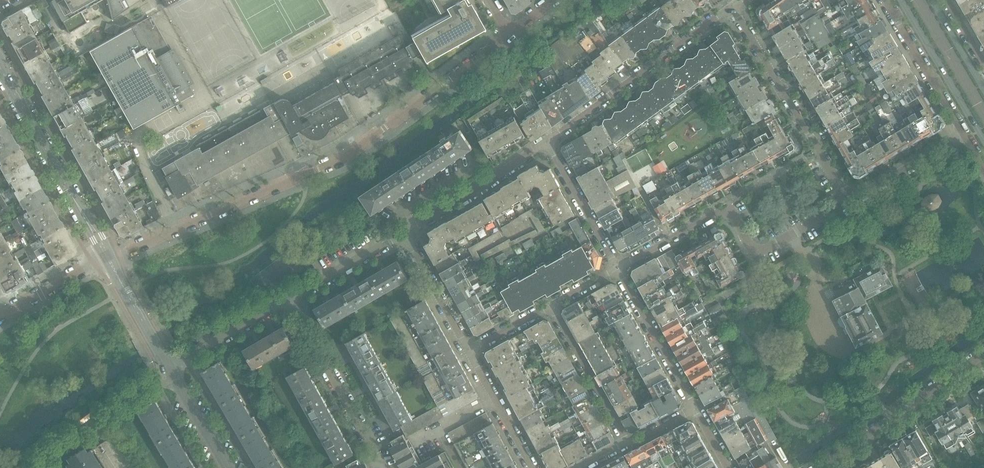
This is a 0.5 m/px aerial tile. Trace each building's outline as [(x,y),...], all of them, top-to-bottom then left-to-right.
[(46,0),(38,0),(37,1),(41,8),(41,9),(48,5),(48,6),(49,5),(47,3),(46,0)] [(51,0),(51,1),(69,33),(70,33),(69,32),(87,23),(80,11),(100,0),(51,0)] [(467,0),(438,0),(444,10),(449,7),(454,15),(412,38),(413,41),(413,42),(419,53),(420,53),(424,60),(476,31),(479,29),(473,18),(475,17),(476,19),(477,18),(467,0)] [(513,12),(516,13),(531,2),(531,0),(506,0),(513,12)] [(661,7),(673,24),(674,25),(678,24),(680,20),(679,20),(686,15),(675,0),(671,0),(661,7)] [(686,15),(687,15),(691,15),(693,11),(692,10),(699,5),(695,0),(675,0),(686,15)] [(756,12),(758,15),(757,15),(760,20),(763,19),(769,29),(780,21),(778,18),(785,14),(777,0),(769,0),(771,2),(769,3),(767,5),(765,6),(764,3),(759,7),(757,9),(756,12)] [(785,14),(789,11),(792,16),(798,12),(797,11),(795,7),(791,0),(777,0),(785,14)] [(795,7),(797,11),(800,9),(806,6),(804,4),(810,0),(791,0),(795,7)] [(824,6),(827,10),(831,8),(827,0),(821,0),(824,6)] [(839,3),(841,7),(845,13),(867,0),(844,0),(839,3)] [(845,13),(848,19),(854,15),(857,20),(876,8),(873,2),(870,3),(868,0),(867,0),(845,13)] [(968,13),(983,3),(983,0),(966,0),(960,3),(960,4),(959,6),(961,10),(964,9),(964,10),(965,9),(967,13),(966,13),(967,13),(968,13)] [(983,17),(983,3),(968,13),(970,17),(969,17),(967,20),(969,23),(970,23),(972,23),(972,24),(983,17)] [(824,6),(817,11),(818,13),(819,15),(825,11),(827,10),(824,6)] [(661,7),(648,16),(662,36),(665,34),(667,30),(666,29),(673,24),(661,7)] [(857,20),(839,31),(845,41),(855,35),(858,33),(880,20),(878,17),(881,15),(876,8),(857,20)] [(27,25),(41,17),(39,13),(30,18),(30,17),(25,20),(23,16),(24,15),(22,13),(21,10),(20,10),(4,19),(3,19),(2,20),(1,24),(2,25),(7,34),(8,33),(13,41),(11,42),(16,50),(35,39),(27,25)] [(808,11),(802,15),(804,18),(805,20),(811,17),(808,11)] [(635,19),(631,13),(627,15),(632,22),(635,19)] [(773,35),(772,36),(776,42),(777,42),(780,47),(780,48),(823,22),(819,15),(818,13),(811,17),(805,20),(804,18),(802,19),(793,24),(792,23),(791,24),(784,28),(773,35)] [(648,16),(635,26),(648,43),(655,38),(656,39),(659,38),(662,36),(648,16)] [(187,86),(148,17),(119,34),(113,37),(88,51),(132,129),(194,94),(189,84),(187,86)] [(589,17),(580,24),(581,26),(597,48),(613,68),(616,66),(618,69),(624,64),(622,62),(606,41),(602,34),(590,19),(589,17)] [(983,31),(983,17),(972,24),(971,26),(973,30),(974,30),(976,30),(977,30),(977,29),(979,33),(978,34),(979,34),(980,33),(983,31)] [(788,19),(782,24),(784,28),(791,24),(788,19)] [(858,33),(855,35),(861,46),(886,31),(884,27),(885,26),(886,25),(883,19),(882,19),(880,20),(858,33)] [(780,21),(769,29),(773,35),(784,28),(782,24),(780,21)] [(823,22),(780,48),(781,49),(784,53),(783,54),(787,60),(831,35),(825,25),(823,22)] [(830,22),(825,25),(831,35),(836,32),(830,22)] [(112,33),(114,26),(106,24),(104,31),(112,33)] [(580,24),(571,30),(572,32),(588,54),(605,77),(608,75),(610,77),(616,73),(613,68),(597,48),(581,26),(580,24)] [(648,43),(635,26),(622,35),(635,52),(642,47),(642,48),(646,47),(648,43)] [(571,30),(561,37),(563,39),(579,61),(588,54),(572,32),(571,30)] [(886,31),(861,46),(867,56),(871,54),(894,40),(890,33),(888,35),(886,31)] [(622,35),(618,39),(615,34),(612,33),(608,36),(605,32),(602,34),(606,41),(622,62),(629,57),(630,58),(634,57),(635,53),(635,52),(622,35)] [(713,44),(712,45),(724,61),(728,59),(731,65),(740,59),(731,44),(734,43),(728,32),(725,32),(719,36),(721,39),(713,44)] [(412,67),(410,62),(413,61),(413,60),(412,57),(419,53),(413,42),(405,46),(399,35),(337,69),(340,75),(333,79),(335,81),(342,95),(349,91),(351,95),(355,93),(357,97),(367,92),(364,88),(370,84),(373,89),(382,84),(379,79),(385,76),(388,80),(397,75),(395,71),(401,67),(403,72),(412,67)] [(831,35),(787,60),(787,61),(788,60),(790,64),(789,67),(791,71),(816,56),(813,52),(818,49),(830,42),(834,40),(831,36),(831,35)] [(561,37),(551,45),(552,46),(553,46),(559,55),(565,64),(568,68),(571,67),(579,61),(563,39),(561,37)] [(57,43),(54,38),(48,42),(51,47),(57,43)] [(50,64),(39,46),(35,39),(16,50),(30,75),(50,64)] [(874,59),(870,61),(873,66),(898,51),(896,47),(898,46),(894,40),(871,54),(874,59)] [(61,49),(57,43),(51,47),(54,53),(61,49)] [(711,71),(724,61),(712,45),(705,50),(705,49),(701,50),(699,54),(699,55),(711,71)] [(548,57),(534,65),(551,95),(558,106),(564,117),(576,107),(571,98),(566,89),(565,88),(564,87),(564,86),(563,85),(555,71),(565,64),(559,55),(553,46),(552,46),(544,51),(548,57)] [(898,51),(873,66),(879,77),(906,60),(902,54),(901,55),(898,51)] [(850,66),(855,63),(849,52),(844,56),(850,66)] [(816,56),(791,71),(792,73),(794,75),(796,75),(798,77),(799,79),(833,59),(830,53),(818,60),(816,56)] [(588,54),(579,61),(597,86),(600,83),(602,86),(608,81),(605,77),(588,54)] [(60,82),(77,72),(80,60),(84,58),(83,55),(77,58),(73,70),(70,65),(55,74),(50,64),(30,75),(34,82),(35,81),(43,95),(41,96),(45,102),(65,91),(60,82)] [(698,80),(711,71),(699,55),(693,60),(692,59),(688,59),(686,63),(687,64),(698,80)] [(740,59),(731,65),(731,66),(732,67),(734,69),(736,73),(738,77),(748,71),(750,70),(745,60),(742,62),(740,59)] [(833,59),(799,79),(801,83),(800,85),(803,90),(805,94),(808,94),(810,98),(846,77),(843,72),(825,82),(822,78),(819,74),(836,64),(833,59)] [(879,77),(874,80),(880,90),(885,87),(911,72),(908,68),(910,67),(906,60),(879,77)] [(579,61),(571,67),(577,77),(579,80),(589,98),(600,90),(597,86),(579,61)] [(686,90),(698,80),(687,64),(680,69),(679,68),(675,69),(673,73),(674,74),(686,90)] [(850,67),(856,76),(861,74),(855,64),(850,67)] [(730,83),(732,86),(738,96),(756,85),(759,84),(755,77),(752,79),(748,71),(738,77),(730,83)] [(520,72),(510,77),(513,82),(512,83),(524,103),(541,133),(551,126),(539,105),(538,103),(520,72)] [(911,72),(885,87),(888,93),(888,92),(892,90),(895,95),(917,82),(917,81),(918,80),(915,75),(913,76),(911,72)] [(736,73),(727,79),(730,83),(738,77),(736,73)] [(673,100),(686,90),(674,74),(667,79),(666,78),(662,78),(659,81),(673,100)] [(867,84),(861,74),(856,76),(862,87),(867,84)] [(726,76),(719,81),(724,87),(730,83),(727,79),(726,76)] [(568,82),(563,85),(564,86),(564,87),(565,88),(566,89),(571,98),(576,107),(589,98),(579,80),(577,77),(568,82)] [(846,77),(810,98),(813,102),(811,104),(813,106),(814,109),(833,97),(831,92),(848,82),(846,77)] [(276,139),(287,133),(289,132),(290,134),(300,129),(302,133),(304,135),(307,137),(310,139),(313,139),(317,139),(320,138),(323,136),(325,134),(327,131),(328,128),(334,125),(348,117),(337,98),(342,95),(335,81),(291,106),(290,103),(289,101),(286,100),(284,99),(281,99),(279,100),(273,103),(272,104),(264,108),(265,110),(263,111),(261,109),(257,111),(256,108),(248,113),(249,116),(242,120),(241,117),(233,121),(234,124),(227,128),(225,125),(218,130),(219,132),(212,137),(210,134),(202,138),(204,141),(196,145),(198,148),(174,161),(162,168),(167,176),(166,177),(167,178),(177,195),(177,196),(177,197),(191,189),(189,185),(189,184),(195,181),(195,182),(195,181),(196,183),(276,139)] [(648,92),(647,92),(661,109),(663,113),(667,111),(671,108),(668,104),(673,100),(659,81),(656,83),(655,87),(648,92)] [(891,97),(891,98),(893,101),(895,104),(900,101),(903,106),(909,102),(914,99),(918,97),(924,93),(923,93),(924,92),(924,90),(922,87),(920,87),(920,86),(920,87),(917,82),(895,95),(891,97)] [(706,83),(703,85),(706,90),(711,97),(716,93),(710,85),(708,86),(706,83)] [(873,95),(867,84),(862,87),(862,88),(864,91),(865,92),(865,93),(868,97),(873,95)] [(756,85),(738,96),(743,106),(746,110),(764,99),(767,97),(763,91),(760,93),(757,87),(756,85)] [(83,99),(95,92),(93,89),(81,96),(80,94),(72,99),(75,103),(83,99)] [(80,118),(65,91),(45,102),(60,129),(80,118)] [(635,101),(634,101),(648,119),(661,109),(647,92),(643,92),(642,96),(642,97),(635,102),(635,101)] [(834,97),(814,109),(816,113),(819,113),(821,116),(848,100),(846,96),(843,97),(841,93),(834,97)] [(924,93),(918,97),(921,102),(924,107),(921,110),(924,116),(934,132),(943,127),(943,126),(943,124),(944,123),(936,109),(935,109),(934,109),(933,109),(924,93)] [(874,94),(868,97),(871,103),(877,99),(874,94)] [(546,98),(538,103),(539,105),(551,126),(564,117),(558,106),(551,95),(546,98)] [(854,98),(821,117),(824,121),(823,123),(824,126),(827,126),(852,111),(850,107),(857,103),(854,98)] [(764,99),(746,110),(754,123),(765,117),(773,113),(775,112),(771,105),(769,106),(764,99)] [(914,99),(909,102),(912,108),(918,105),(917,104),(914,99)] [(693,100),(689,103),(693,109),(698,106),(693,100)] [(629,106),(625,109),(637,127),(648,119),(634,101),(630,102),(628,106),(629,106)] [(870,101),(864,104),(869,111),(874,108),(870,101)] [(909,102),(903,106),(907,113),(913,109),(912,108),(909,102)] [(531,141),(541,133),(524,103),(514,111),(531,141)] [(688,104),(681,109),(685,115),(692,110),(688,104)] [(852,111),(827,126),(831,133),(856,118),(862,115),(869,111),(864,104),(852,111)] [(903,106),(897,109),(901,116),(903,120),(898,123),(911,144),(912,144),(913,144),(914,145),(917,143),(917,142),(917,141),(917,140),(920,139),(922,137),(907,113),(903,106)] [(616,112),(614,116),(614,117),(627,134),(637,127),(625,109),(621,112),(620,112),(616,112)] [(913,109),(907,113),(922,137),(924,136),(927,135),(929,135),(933,133),(934,132),(924,116),(919,119),(913,109)] [(667,111),(663,113),(672,125),(678,120),(674,115),(671,117),(667,111)] [(774,134),(785,154),(785,155),(786,155),(792,151),(794,149),(795,146),(794,143),(790,137),(788,134),(786,134),(785,134),(779,124),(780,124),(781,123),(781,122),(778,118),(777,118),(776,119),(773,113),(765,117),(774,134)] [(862,115),(856,118),(860,124),(860,125),(866,121),(862,115)] [(505,122),(514,138),(516,142),(525,136),(514,117),(505,122)] [(614,144),(627,134),(614,117),(610,120),(610,119),(605,120),(604,124),(614,144)] [(734,117),(730,119),(733,125),(738,123),(734,117)] [(887,117),(881,120),(885,126),(891,122),(887,117)] [(95,144),(80,118),(60,129),(64,135),(65,134),(68,139),(73,148),(71,149),(75,155),(95,144)] [(856,118),(831,133),(834,138),(833,138),(834,138),(833,140),(835,144),(837,144),(838,144),(844,141),(847,139),(853,135),(850,130),(860,124),(856,118)] [(882,134),(876,137),(879,142),(888,157),(889,157),(891,158),(895,156),(895,154),(895,153),(897,152),(900,151),(891,136),(885,126),(881,120),(878,122),(879,129),(882,134)] [(516,142),(514,138),(505,122),(496,127),(507,146),(507,147),(516,142)] [(891,122),(885,126),(891,136),(900,151),(902,149),(904,148),(905,148),(906,149),(907,149),(910,147),(910,145),(910,144),(911,144),(898,123),(893,126),(891,122)] [(10,134),(7,128),(7,127),(6,124),(4,124),(4,123),(0,125),(0,159),(18,149),(18,148),(18,147),(17,144),(15,143),(10,134)] [(602,148),(608,145),(611,150),(616,148),(614,144),(604,124),(599,127),(596,126),(594,128),(593,130),(593,131),(602,148)] [(753,124),(742,130),(745,134),(756,128),(753,124)] [(507,147),(507,146),(496,127),(487,132),(496,148),(499,152),(507,147)] [(864,128),(858,132),(863,139),(877,164),(880,163),(882,161),(882,162),(882,161),(884,162),(888,160),(888,158),(888,157),(879,142),(874,145),(869,136),(864,128)] [(372,215),(401,196),(472,149),(460,130),(360,196),(372,215)] [(590,132),(582,136),(592,154),(596,152),(598,156),(603,154),(600,149),(602,148),(593,131),(590,132)] [(499,152),(496,148),(487,132),(478,138),(489,157),(499,152)] [(765,132),(759,136),(772,159),(778,156),(778,157),(780,157),(785,154),(774,134),(767,138),(765,132)] [(298,135),(292,138),(297,146),(303,143),(298,135)] [(573,141),(572,142),(582,160),(592,154),(582,136),(573,141)] [(756,144),(751,147),(763,167),(769,164),(769,162),(768,161),(772,159),(759,136),(754,138),(756,144)] [(726,139),(721,142),(724,147),(729,144),(726,139)] [(863,139),(857,143),(863,152),(857,156),(867,172),(872,169),(873,167),(875,166),(877,164),(863,139)] [(844,141),(838,144),(847,160),(847,161),(846,162),(846,163),(851,171),(854,177),(855,176),(858,177),(858,178),(864,174),(866,173),(867,173),(867,172),(857,156),(854,150),(851,152),(848,147),(844,141)] [(571,166),(582,160),(572,142),(563,147),(563,150),(571,166)] [(110,171),(95,144),(75,155),(90,182),(110,171)] [(743,145),(738,148),(750,171),(755,168),(756,169),(757,170),(763,167),(751,147),(746,150),(743,145)] [(735,156),(729,159),(739,177),(740,178),(742,179),(747,176),(747,174),(746,173),(750,171),(738,148),(732,151),(735,156)] [(25,160),(22,154),(22,153),(20,150),(19,149),(18,149),(0,159),(0,164),(1,165),(0,165),(0,167),(9,183),(10,182),(13,186),(33,174),(33,172),(31,169),(30,169),(25,160)] [(615,157),(613,158),(618,167),(616,168),(619,174),(627,170),(622,160),(619,154),(615,157)] [(740,178),(739,177),(729,159),(727,154),(721,157),(723,162),(718,165),(730,185),(735,182),(736,180),(740,178)] [(694,162),(690,164),(694,172),(707,195),(711,193),(712,194),(713,195),(718,192),(718,190),(717,189),(708,171),(705,166),(701,159),(694,163),(694,162)] [(711,163),(705,166),(708,171),(717,189),(722,186),(723,188),(724,188),(730,185),(718,165),(713,167),(711,163)] [(537,165),(518,175),(519,177),(520,178),(525,187),(526,187),(528,191),(533,189),(532,187),(536,185),(540,186),(542,190),(541,191),(543,195),(545,195),(545,196),(558,188),(559,188),(560,187),(550,168),(544,172),(544,170),(541,170),(540,170),(537,165)] [(578,177),(586,173),(588,172),(585,165),(574,171),(578,177)] [(586,193),(606,182),(597,167),(593,169),(589,171),(588,172),(586,173),(578,177),(586,193)] [(123,184),(115,169),(115,168),(110,171),(90,182),(94,188),(95,187),(98,193),(103,201),(101,202),(105,208),(125,198),(118,187),(123,184)] [(165,180),(159,170),(155,173),(162,187),(168,184),(165,179),(165,180)] [(595,208),(612,198),(632,189),(636,187),(627,170),(619,174),(606,182),(586,193),(595,208)] [(691,180),(685,183),(697,204),(702,201),(702,199),(702,198),(707,195),(694,172),(688,175),(691,180)] [(44,195),(39,186),(36,180),(36,178),(35,176),(33,175),(33,174),(13,186),(16,191),(14,192),(23,208),(25,207),(27,211),(47,200),(47,199),(47,198),(46,195),(44,195)] [(127,184),(135,180),(132,176),(124,181),(125,183),(126,183),(127,184)] [(672,176),(668,179),(672,185),(685,208),(689,205),(689,206),(690,206),(691,207),(697,204),(685,183),(680,186),(676,177),(673,179),(672,176)] [(519,177),(501,187),(502,188),(513,207),(531,196),(528,191),(526,187),(525,187),(520,178),(519,177)] [(672,185),(661,191),(665,198),(675,216),(680,213),(680,211),(680,210),(685,208),(672,185)] [(636,187),(632,189),(636,197),(641,195),(636,187)] [(543,195),(539,198),(549,216),(568,206),(569,205),(559,188),(558,188),(545,196),(545,195),(543,195)] [(484,199),(485,200),(495,218),(513,208),(502,189),(484,199)] [(657,196),(650,199),(663,223),(668,220),(671,221),(674,219),(674,216),(675,216),(665,198),(660,201),(657,196)] [(927,200),(930,206),(931,208),(934,207),(936,206),(939,201),(937,196),(931,196),(929,197),(926,199),(927,200)] [(138,221),(125,198),(105,208),(119,234),(122,235),(142,227),(139,221),(138,221)] [(600,218),(617,208),(612,198),(595,208),(600,218)] [(59,221),(54,211),(50,206),(51,204),(49,201),(48,201),(47,200),(27,211),(30,216),(28,217),(37,234),(39,233),(42,237),(62,226),(61,225),(62,224),(60,221),(59,221)] [(146,204),(143,200),(135,204),(137,209),(143,205),(146,204)] [(161,218),(156,206),(153,200),(146,204),(143,205),(150,219),(146,221),(147,225),(161,218)] [(483,202),(465,212),(465,213),(476,231),(494,221),(483,202)] [(569,205),(568,206),(549,216),(555,225),(574,214),(569,205)] [(12,214),(7,206),(3,209),(5,212),(8,217),(12,214)] [(617,208),(600,218),(606,227),(609,226),(615,223),(622,219),(623,218),(617,208)] [(532,209),(528,211),(531,216),(530,217),(531,219),(536,216),(532,209)] [(638,223),(642,221),(636,210),(632,213),(638,223)] [(643,220),(642,221),(652,238),(661,232),(652,215),(651,216),(648,210),(640,215),(643,220)] [(465,212),(447,222),(448,223),(453,233),(458,241),(464,238),(476,231),(465,213),(465,212)] [(622,219),(627,229),(632,226),(626,216),(623,218),(622,219)] [(599,256),(578,218),(569,222),(574,232),(582,245),(593,266),(595,269),(598,256),(599,256)] [(20,230),(15,219),(11,221),(16,232),(20,230)] [(430,242),(425,245),(435,264),(447,257),(445,252),(448,251),(446,246),(447,241),(451,238),(449,235),(453,233),(448,223),(447,222),(447,221),(428,232),(431,238),(439,240),(438,244),(430,242)] [(632,226),(642,243),(652,238),(642,221),(638,223),(632,226)] [(75,250),(68,237),(65,231),(65,230),(64,227),(62,227),(62,226),(42,237),(45,242),(43,243),(47,251),(37,257),(39,261),(46,257),(47,257),(50,255),(55,264),(74,253),(75,250)] [(622,232),(631,249),(642,243),(632,226),(627,229),(622,232)] [(555,229),(551,232),(554,238),(559,235),(555,229)] [(7,241),(18,235),(16,232),(10,235),(10,234),(5,237),(7,241)] [(631,249),(622,232),(611,237),(619,251),(619,252),(624,253),(631,249)] [(698,257),(704,254),(725,242),(722,238),(723,238),(724,236),(722,233),(719,232),(716,234),(715,235),(716,236),(708,241),(707,240),(705,239),(702,241),(702,243),(702,244),(694,248),(694,247),(692,247),(689,249),(689,250),(689,251),(688,252),(691,257),(696,254),(698,257)] [(5,241),(1,234),(0,234),(0,261),(10,255),(7,249),(9,248),(5,241)] [(28,245),(24,237),(20,239),(25,247),(28,245)] [(725,242),(704,254),(707,259),(712,257),(715,261),(731,253),(730,252),(731,252),(731,250),(730,247),(728,246),(727,247),(725,243),(725,242)] [(37,257),(30,245),(28,245),(25,247),(32,260),(37,257)] [(572,249),(568,251),(576,266),(582,277),(588,273),(587,270),(593,266),(582,245),(573,250),(572,249)] [(20,267),(25,264),(30,261),(32,260),(25,247),(14,254),(15,256),(18,254),(19,256),(25,252),(27,257),(17,263),(15,259),(13,260),(10,255),(0,261),(0,285),(3,290),(6,291),(27,280),(20,267)] [(679,264),(675,256),(671,250),(634,270),(633,275),(639,287),(671,268),(679,264)] [(565,255),(556,260),(567,281),(573,277),(575,280),(582,277),(576,266),(568,251),(564,253),(565,255)] [(693,277),(700,273),(691,257),(688,252),(682,255),(681,253),(675,256),(679,264),(685,275),(690,272),(693,277)] [(447,257),(435,264),(440,273),(441,273),(459,263),(454,253),(452,254),(447,257)] [(733,257),(731,253),(715,261),(710,264),(713,270),(718,267),(721,272),(736,263),(737,262),(737,261),(736,257),(734,257),(733,257)] [(42,271),(37,262),(39,261),(37,257),(32,260),(30,261),(32,265),(37,274),(42,271)] [(492,258),(486,262),(490,269),(496,266),(492,258)] [(444,280),(463,270),(464,269),(462,265),(467,262),(465,259),(459,263),(441,273),(444,280)] [(545,264),(541,266),(549,281),(555,291),(562,288),(560,285),(567,281),(556,260),(546,266),(545,264)] [(397,261),(381,270),(370,277),(380,295),(408,279),(397,261)] [(721,272),(715,275),(721,286),(739,276),(739,277),(741,277),(744,275),(745,274),(743,271),(741,270),(741,271),(736,263),(721,272)] [(892,286),(881,265),(880,265),(854,279),(858,287),(865,300),(875,295),(892,286)] [(538,270),(529,275),(540,296),(546,292),(548,295),(555,291),(549,281),(541,266),(537,269),(538,270)] [(639,287),(645,296),(663,286),(660,281),(674,273),(671,268),(639,287)] [(444,280),(449,288),(473,274),(471,271),(466,274),(463,270),(444,280)] [(449,288),(453,296),(472,285),(469,281),(478,276),(476,273),(473,274),(449,288)] [(487,288),(496,282),(493,275),(487,279),(489,282),(485,284),(487,288)] [(519,279),(515,281),(523,296),(528,306),(535,303),(533,300),(540,296),(529,275),(520,281),(519,279)] [(370,277),(354,286),(342,293),(353,311),(380,295),(370,277)] [(511,285),(501,291),(510,306),(513,311),(520,307),(521,310),(528,306),(523,296),(515,281),(510,284),(511,285)] [(453,296),(458,304),(482,290),(478,282),(472,285),(453,296)] [(610,284),(587,296),(592,304),(597,301),(618,290),(616,285),(610,283),(610,284)] [(645,296),(650,306),(680,289),(677,284),(666,291),(663,286),(645,296)] [(833,300),(837,308),(841,316),(840,317),(838,318),(838,320),(838,322),(840,325),(841,327),(843,327),(845,327),(846,327),(856,347),(882,333),(865,300),(858,287),(833,300)] [(458,304),(462,312),(481,302),(479,297),(484,294),(488,292),(486,288),(482,290),(458,304)] [(680,289),(650,306),(656,316),(675,305),(672,300),(683,294),(680,289)] [(618,290),(597,301),(599,305),(603,303),(606,309),(624,300),(618,290)] [(342,293),(327,302),(314,309),(325,327),(353,311),(342,293)] [(712,297),(710,293),(703,298),(700,300),(701,303),(702,304),(702,303),(712,297)] [(481,302),(462,312),(467,319),(490,306),(497,302),(498,301),(496,298),(483,306),(481,302)] [(433,314),(425,299),(390,319),(398,333),(433,314)] [(605,320),(602,322),(604,326),(612,322),(630,312),(624,300),(606,309),(610,315),(606,317),(609,321),(606,322),(605,320)] [(562,313),(567,321),(584,312),(578,301),(563,309),(562,313)] [(490,306),(467,319),(471,327),(490,317),(487,313),(499,306),(497,302),(490,306)] [(675,305),(656,316),(661,326),(695,307),(692,302),(678,310),(675,305)] [(698,311),(705,307),(702,303),(702,304),(701,303),(695,307),(698,311)] [(710,314),(721,308),(722,308),(719,303),(708,309),(710,314)] [(490,317),(471,327),(475,334),(478,335),(514,314),(513,311),(510,306),(497,313),(499,316),(492,320),(490,317)] [(695,307),(661,326),(666,336),(686,325),(682,318),(684,317),(688,317),(698,312),(698,311),(695,307)] [(567,321),(573,331),(589,322),(584,312),(567,321)] [(630,312),(612,322),(637,367),(656,357),(630,312)] [(439,325),(433,314),(398,333),(404,344),(439,325)] [(527,341),(534,337),(552,327),(548,321),(544,320),(519,334),(524,343),(527,341)] [(573,331),(578,342),(595,333),(589,322),(573,331)] [(701,329),(706,326),(704,322),(694,327),(693,329),(689,332),(686,325),(666,336),(672,345),(701,329)] [(706,326),(701,329),(703,333),(714,326),(713,323),(706,326)] [(445,336),(439,325),(404,344),(410,355),(445,336)] [(283,327),(271,334),(270,335),(281,353),(294,345),(283,327)] [(557,337),(552,327),(534,337),(537,342),(539,341),(542,346),(557,337)] [(701,329),(672,345),(677,355),(701,342),(698,337),(703,334),(703,333),(701,329)] [(596,332),(595,333),(578,342),(597,375),(615,366),(596,332)] [(363,371),(380,362),(364,333),(355,337),(346,342),(363,371)] [(281,353),(270,335),(257,342),(267,361),(281,353)] [(451,348),(445,336),(410,355),(417,367),(451,348)] [(530,346),(537,342),(534,337),(527,341),(530,346)] [(563,347),(557,337),(542,346),(545,352),(543,353),(545,357),(563,347)] [(517,354),(509,340),(488,352),(487,354),(493,365),(495,364),(496,366),(517,354)] [(521,352),(530,347),(530,346),(527,341),(524,343),(518,346),(521,352)] [(267,361),(257,342),(244,350),(254,368),(267,361)] [(677,355),(683,365),(712,349),(709,344),(704,347),(701,342),(677,355)] [(563,347),(545,357),(547,361),(550,360),(553,365),(568,357),(563,347)] [(458,359),(451,348),(417,367),(423,378),(458,359)] [(683,365),(688,375),(708,364),(704,358),(707,356),(709,356),(714,353),(712,349),(683,365)] [(517,354),(496,366),(494,367),(495,368),(495,370),(496,372),(497,373),(501,380),(503,379),(503,381),(525,369),(517,354)] [(532,359),(529,361),(531,365),(537,361),(534,355),(530,357),(532,359)] [(574,367),(568,357),(553,365),(556,371),(554,373),(556,377),(574,367)] [(656,357),(637,367),(643,377),(661,367),(656,357)] [(458,359),(423,378),(431,392),(465,373),(458,359)] [(203,372),(209,382),(211,386),(210,387),(212,391),(214,390),(222,404),(239,395),(219,362),(212,366),(211,364),(205,368),(206,370),(203,372)] [(379,401),(397,391),(380,362),(363,371),(379,401)] [(688,375),(694,384),(723,368),(720,363),(716,365),(715,367),(713,368),(710,362),(708,364),(688,375)] [(321,396),(312,379),(305,366),(288,376),(304,405),(321,396)] [(597,375),(603,385),(620,376),(615,366),(597,375)] [(727,366),(723,368),(694,384),(699,394),(720,384),(717,379),(730,372),(729,369),(727,366)] [(579,377),(574,367),(556,377),(558,380),(560,379),(564,385),(579,377)] [(666,376),(661,367),(643,377),(648,386),(666,376)] [(525,369),(503,381),(504,382),(503,383),(506,390),(506,392),(509,396),(533,383),(525,369)] [(465,373),(431,392),(438,406),(444,417),(450,414),(444,403),(450,400),(455,411),(479,398),(465,373)] [(603,385),(608,395),(626,385),(621,376),(620,376),(603,385)] [(672,387),(666,376),(648,386),(654,397),(672,387)] [(579,377),(564,385),(567,391),(565,393),(567,397),(585,386),(579,377)] [(551,387),(547,379),(542,382),(546,389),(551,387)] [(509,396),(515,407),(536,395),(533,389),(536,388),(533,383),(509,396)] [(731,383),(722,388),(720,384),(699,394),(705,404),(735,390),(731,383)] [(735,390),(705,404),(715,421),(726,416),(728,419),(737,415),(732,406),(734,405),(746,399),(753,395),(746,384),(735,390)] [(608,395),(613,405),(631,395),(626,385),(608,395)] [(981,386),(981,387),(980,388),(978,385),(971,389),(973,392),(972,393),(983,412),(983,385),(981,386)] [(585,386),(567,397),(569,400),(571,399),(574,405),(590,397),(585,386)] [(554,391),(552,387),(545,390),(548,395),(554,391)] [(654,397),(651,399),(661,417),(680,407),(681,403),(672,387),(654,397)] [(397,391),(379,401),(395,430),(401,427),(407,424),(412,421),(413,420),(397,391)] [(515,407),(520,417),(539,407),(544,405),(558,397),(554,391),(548,395),(539,400),(536,395),(515,407)] [(233,423),(241,437),(258,427),(239,395),(222,404),(231,419),(229,420),(232,424),(233,423)] [(613,405),(619,415),(630,409),(637,406),(631,395),(613,405)] [(761,410),(753,395),(746,399),(756,419),(767,439),(774,435),(776,439),(776,438),(768,422),(765,418),(761,410)] [(337,425),(328,408),(321,396),(304,405),(320,434),(337,425)] [(574,405),(573,406),(577,413),(575,414),(576,416),(595,405),(590,397),(574,405)] [(637,406),(630,409),(640,428),(661,417),(651,399),(646,402),(645,402),(646,404),(639,408),(638,406),(637,406)] [(734,405),(749,432),(751,437),(753,441),(756,446),(754,447),(759,454),(762,458),(768,467),(783,467),(776,456),(776,457),(766,441),(767,440),(767,439),(756,419),(746,399),(734,405)] [(164,415),(155,400),(152,402),(151,400),(144,403),(146,405),(139,410),(158,442),(174,433),(166,418),(167,418),(165,414),(164,415)] [(450,414),(455,411),(450,400),(444,403),(450,414)] [(948,416),(962,440),(976,432),(972,426),(967,418),(974,414),(968,404),(959,410),(957,407),(948,412),(950,414),(948,416)] [(595,405),(576,416),(577,418),(579,417),(583,424),(600,414),(595,405)] [(438,406),(433,409),(439,420),(444,417),(438,406)] [(546,419),(543,413),(539,407),(520,417),(527,429),(543,420),(546,419)] [(433,409),(428,412),(433,423),(439,420),(433,409)] [(640,428),(630,409),(619,415),(628,431),(632,432),(640,428)] [(428,412),(422,415),(428,426),(433,423),(428,412)] [(471,420),(477,431),(492,424),(492,423),(486,412),(471,420)] [(600,414),(583,424),(586,430),(584,431),(586,434),(605,423),(600,414)] [(422,415),(417,418),(423,428),(428,426),(422,415)] [(962,440),(948,416),(944,418),(942,415),(933,420),(935,422),(925,428),(930,435),(937,431),(947,449),(962,440)] [(715,421),(720,431),(736,422),(737,422),(736,420),(735,421),(733,418),(728,420),(728,419),(726,416),(715,421)] [(417,418),(413,420),(412,421),(418,431),(423,428),(417,418)] [(466,423),(472,434),(477,431),(471,420),(466,423)] [(543,420),(527,429),(533,440),(549,432),(552,430),(560,426),(558,422),(550,427),(548,424),(546,426),(543,420)] [(412,421),(407,424),(412,434),(418,431),(412,421)] [(560,426),(562,429),(572,424),(570,421),(560,426)] [(688,422),(661,436),(667,447),(669,448),(673,446),(671,442),(678,438),(681,442),(698,433),(693,423),(688,421),(688,422)] [(720,431),(725,441),(741,432),(736,422),(720,431)] [(493,423),(492,423),(492,424),(477,431),(472,434),(466,438),(460,441),(454,444),(455,444),(460,451),(459,452),(465,458),(463,460),(469,466),(467,467),(468,467),(517,467),(493,423)] [(460,426),(466,438),(472,434),(466,423),(460,426)] [(587,436),(580,439),(583,446),(610,432),(605,423),(586,434),(587,436)] [(412,434),(407,424),(401,427),(407,437),(412,434)] [(354,454),(344,437),(337,425),(320,434),(336,463),(345,459),(354,454)] [(454,429),(460,441),(466,438),(460,426),(454,429)] [(248,448),(250,452),(249,453),(251,456),(252,456),(260,467),(264,467),(277,460),(258,427),(241,437),(248,448)] [(460,441),(454,429),(448,433),(454,444),(460,441)] [(549,432),(533,440),(539,452),(557,443),(558,442),(555,436),(552,430),(549,432)] [(916,430),(903,438),(915,458),(918,463),(919,466),(932,459),(916,430)] [(610,432),(583,446),(588,455),(613,442),(614,438),(610,432)] [(725,441),(730,449),(746,440),(745,439),(751,437),(749,432),(743,435),(741,432),(725,441)] [(194,465),(185,451),(187,450),(184,446),(183,447),(174,433),(158,442),(173,467),(189,467),(194,465)] [(684,448),(678,452),(680,455),(703,442),(698,433),(681,442),(684,448)] [(422,461),(421,461),(409,439),(406,440),(403,434),(391,441),(388,443),(401,467),(426,467),(422,461)] [(653,440),(661,456),(662,458),(671,453),(669,448),(667,447),(661,436),(653,440)] [(890,445),(902,465),(903,467),(909,467),(918,463),(915,458),(903,438),(890,445)] [(539,452),(540,454),(542,457),(548,467),(563,467),(568,466),(571,464),(572,465),(573,465),(574,465),(575,464),(575,463),(575,462),(582,459),(583,459),(584,459),(585,458),(585,457),(588,455),(583,446),(580,439),(574,442),(573,440),(559,447),(557,443),(539,452)] [(653,440),(644,445),(650,456),(653,463),(658,460),(663,467),(675,461),(671,453),(662,458),(661,456),(653,440)] [(730,449),(735,458),(744,453),(754,447),(756,446),(753,441),(748,444),(746,440),(730,449)] [(703,442),(680,455),(682,460),(686,466),(692,462),(709,452),(703,442)] [(975,454),(968,443),(964,445),(971,456),(975,454)] [(635,450),(643,465),(645,467),(646,467),(653,463),(650,456),(644,445),(635,450)] [(89,450),(85,452),(83,448),(67,458),(69,462),(66,464),(68,467),(100,467),(89,450)] [(625,455),(631,466),(632,467),(647,467),(646,467),(645,467),(643,465),(635,450),(625,455)] [(886,467),(900,467),(891,451),(890,451),(888,450),(884,452),(883,455),(880,457),(886,467)] [(445,451),(432,459),(430,456),(422,461),(426,467),(454,467),(445,451)] [(686,466),(687,467),(705,467),(715,462),(709,452),(692,462),(686,466)] [(741,467),(754,467),(749,461),(744,453),(735,458),(741,467)] [(762,458),(759,454),(749,461),(754,467),(768,467),(762,458)] [(613,461),(617,467),(630,467),(623,456),(613,461)] [(363,457),(359,459),(347,465),(349,467),(369,467),(363,457)] [(880,457),(870,463),(873,467),(886,467),(880,457)]
